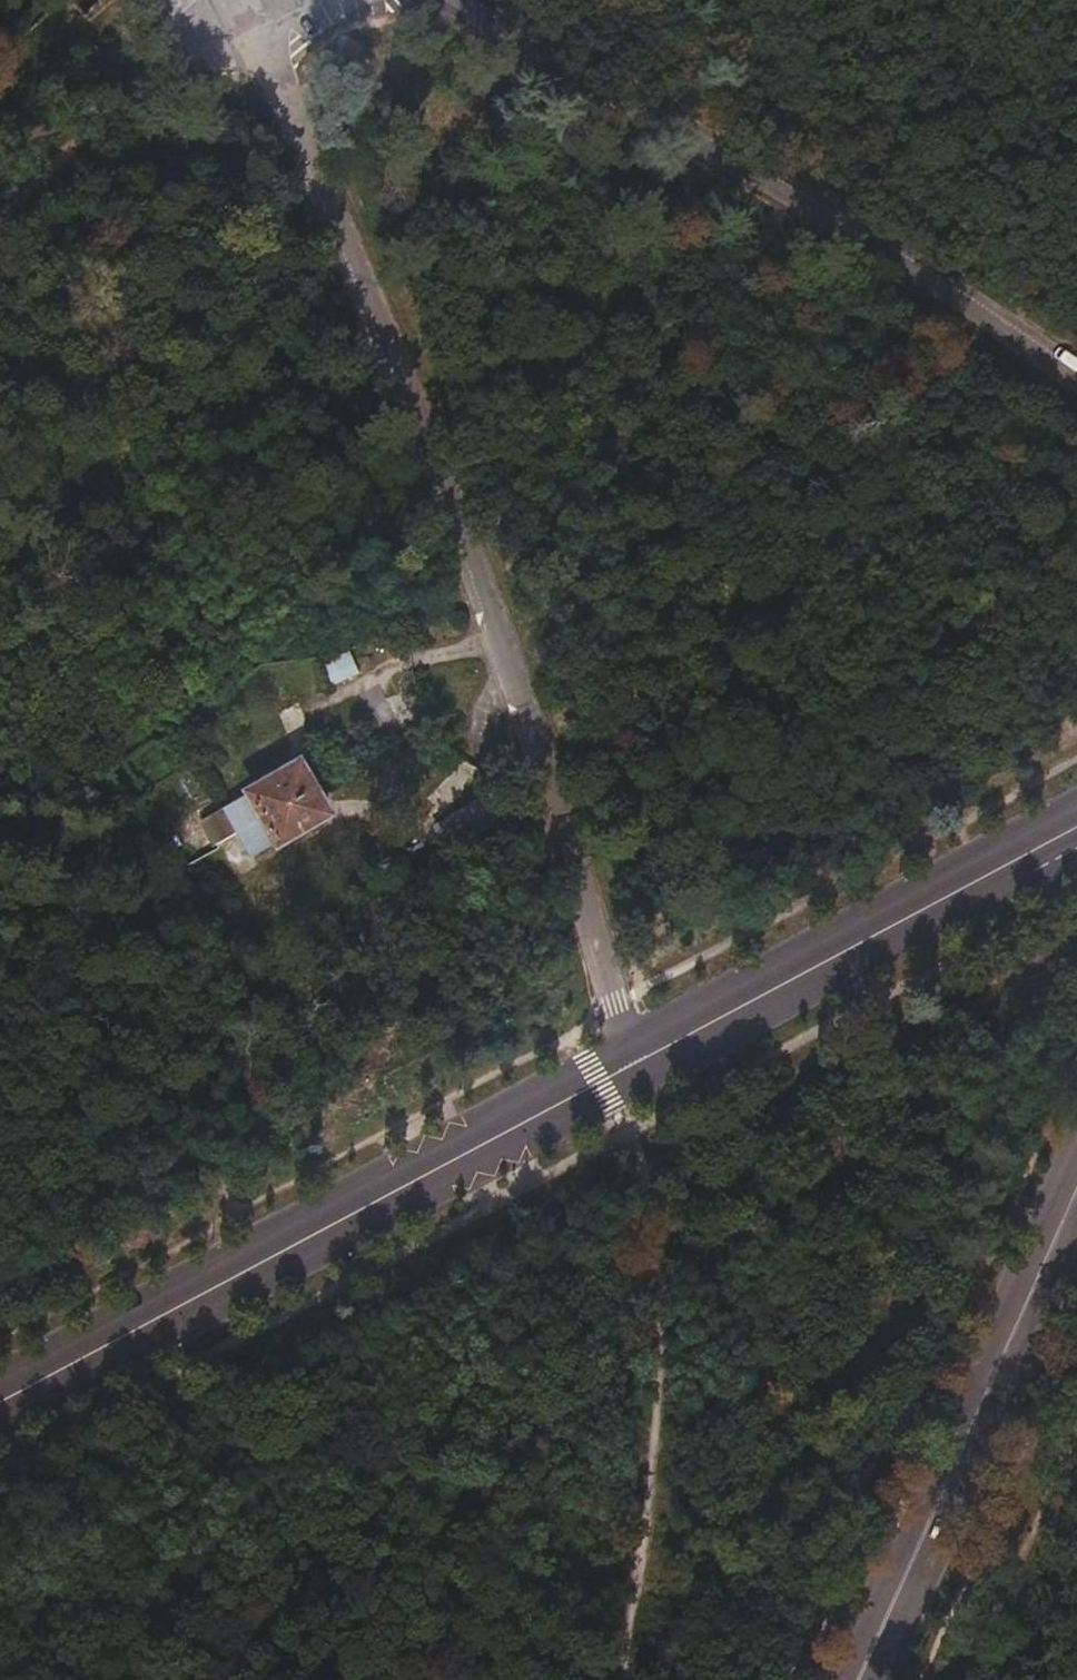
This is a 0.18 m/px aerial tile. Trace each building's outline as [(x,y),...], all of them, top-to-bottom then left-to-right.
[(331,685),(361,676),(354,653),(325,662),(331,685)] [(240,799),(264,844),(274,839),(276,841),(325,813),(312,788),(299,763),(248,791),(249,793),(240,799)]
